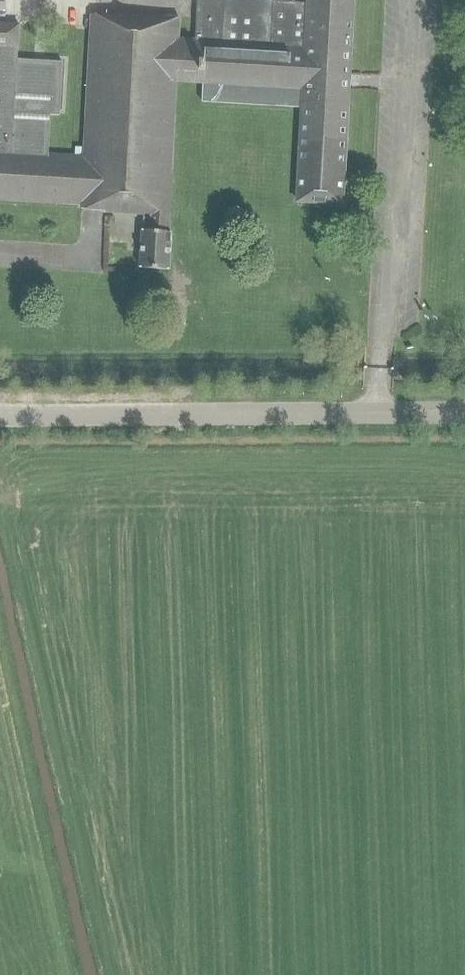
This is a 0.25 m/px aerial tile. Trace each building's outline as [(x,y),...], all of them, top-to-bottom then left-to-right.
[(296,196),(295,204),(340,206),(341,196),(351,0),(307,0),(307,4),(231,0),(198,0),(196,42),(179,41),(171,84),(199,85),(198,104),(300,109),(296,196)] [(78,206),(78,210),(102,211),(102,214),(148,217),(147,233),(137,233),(136,270),(166,271),(167,233),(163,233),(165,196),(171,84),(179,41),(180,18),(117,14),(117,19),(90,18),(84,158),(45,156),(47,116),(56,116),(59,62),(17,60),(18,27),(0,26),(0,202),(78,206)]
